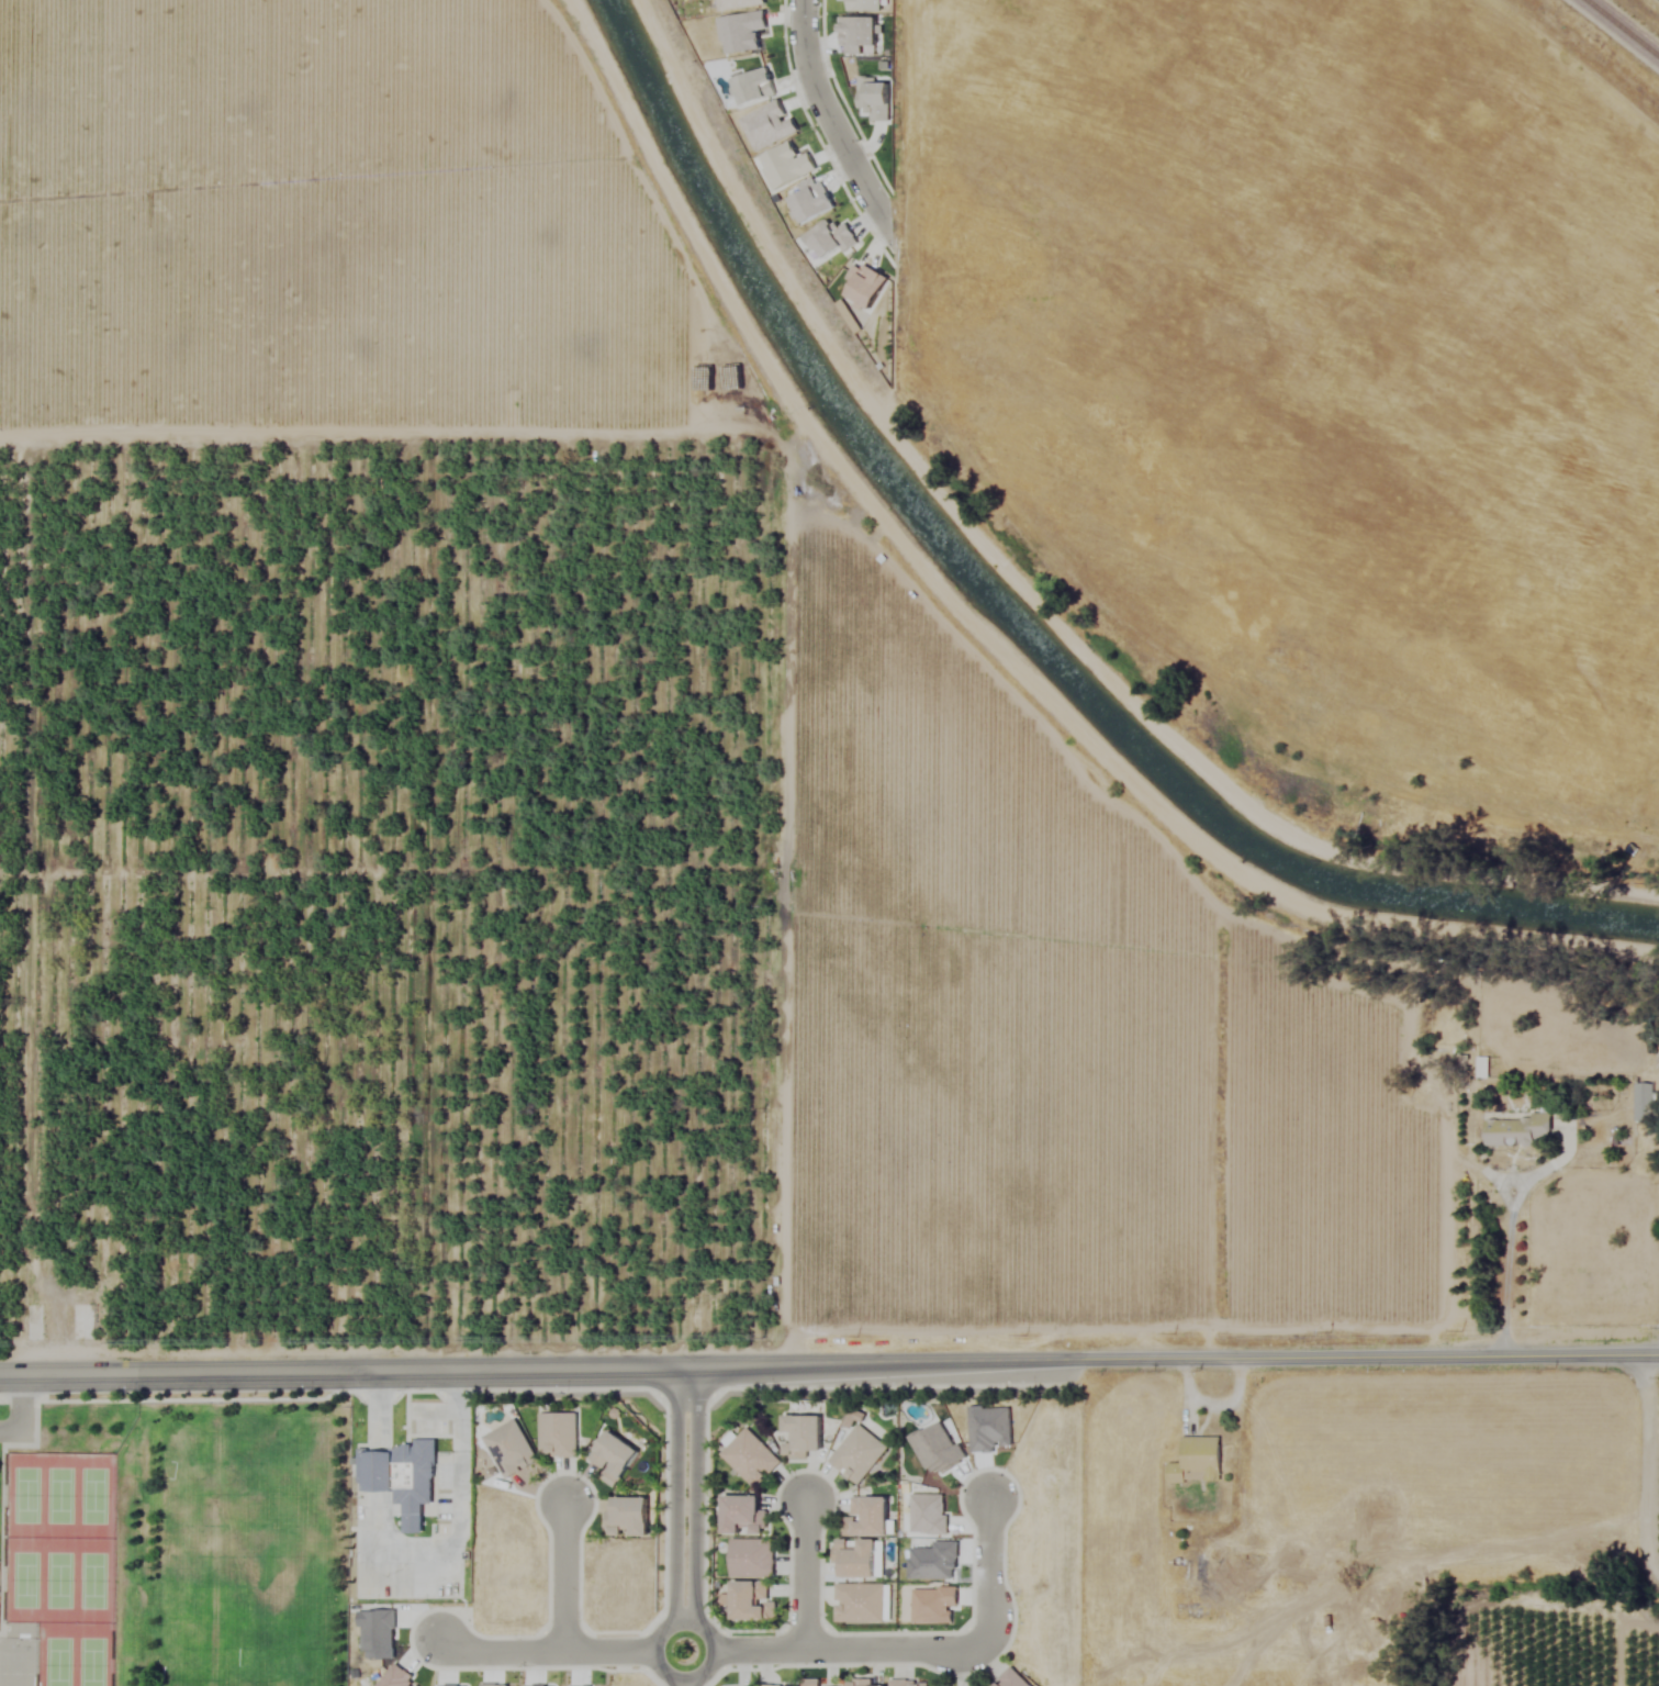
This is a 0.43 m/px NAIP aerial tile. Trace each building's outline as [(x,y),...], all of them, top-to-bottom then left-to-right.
[(1488,1058),(1477,1058),(1477,1078),(1488,1078),(1488,1058)] [(1486,1118),(1486,1145),(1554,1145),(1553,1117),(1486,1118)] [(579,1413),(541,1413),(541,1457),(579,1457),(579,1413)] [(824,1415),(786,1415),(786,1434),(795,1434),(795,1443),(786,1443),(786,1460),(808,1460),(808,1451),(824,1452),(824,1415)] [(486,1435),(506,1483),(526,1474),(524,1468),(537,1462),(520,1420),(486,1435)] [(831,1463),(862,1485),(890,1446),(859,1424),(831,1463)] [(756,1489),(782,1462),(749,1428),(722,1455),(756,1489)] [(643,1451),(612,1430),(592,1460),(607,1471),(602,1479),(617,1489),(643,1451)] [(1222,1483),(1222,1437),(1183,1437),(1183,1464),(1168,1464),(1168,1483),(1222,1483)] [(395,1454),(395,1450),(415,1450),(415,1441),(436,1441),(436,1466),(433,1466),(433,1505),(423,1505),(423,1531),(404,1531),(404,1505),(395,1505),(395,1492),(363,1492),(363,1484),(358,1484),(358,1450),(368,1450),(368,1454),(395,1454)] [(765,1496),(725,1496),(725,1534),(765,1534),(765,1496)] [(852,1517),(844,1517),(844,1535),(890,1535),(890,1497),(852,1497),(852,1517)] [(651,1498),(615,1498),(615,1512),(609,1512),(609,1536),(631,1536),(631,1537),(650,1538),(651,1498)] [(732,1578),(774,1578),(774,1540),(732,1540),(732,1578)] [(860,1541),(860,1548),(851,1548),(851,1540),(837,1540),(836,1565),(842,1565),(842,1578),(878,1578),(878,1541),(860,1541)] [(734,1621),(777,1621),(777,1603),(768,1603),(768,1582),(734,1582),(734,1621)] [(836,1585),(836,1623),(884,1623),(884,1585),(836,1585)] [(1012,1667),(993,1685),(1030,1685),(1012,1667)]
